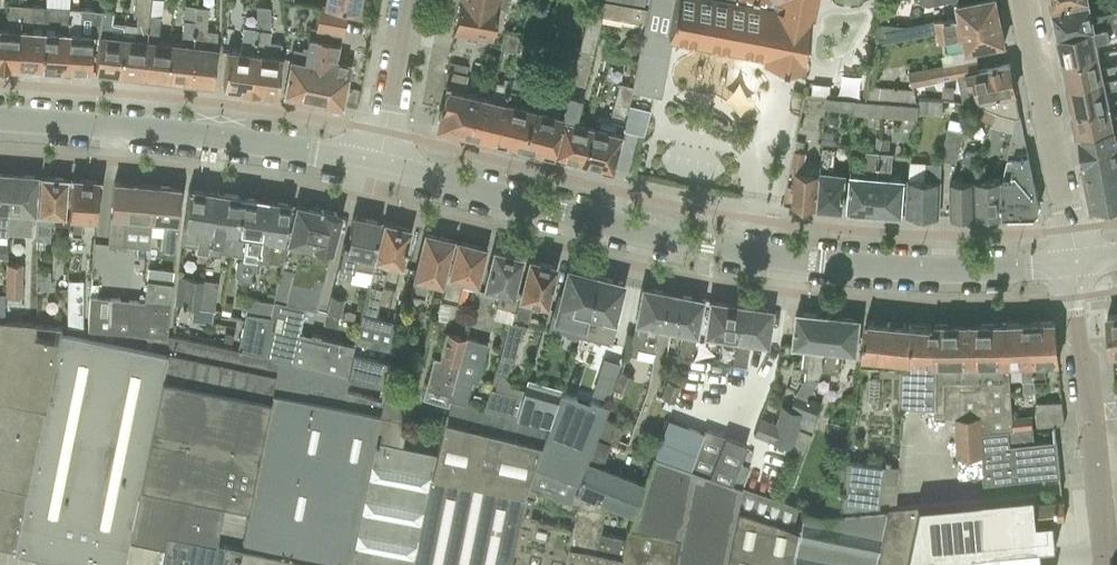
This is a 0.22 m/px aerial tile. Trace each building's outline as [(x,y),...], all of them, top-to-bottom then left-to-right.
[(119,74),(142,77),(149,16),(151,0),(134,0),(132,14),(134,14),(137,14),(136,25),(125,24),(119,74)] [(325,5),(332,7),(347,9),(359,11),(361,0),(326,0),(325,4),(325,5)] [(454,33),(475,37),(490,39),(492,40),(498,8),(504,9),(506,0),(460,0),(454,33)] [(552,155),(583,163),(588,144),(584,142),(588,123),(575,119),(601,16),(640,22),(642,8),(603,1),(596,0),(590,0),(575,64),(552,155)] [(640,45),(665,50),(669,32),(767,50),(765,58),(800,64),(812,0),(649,0),(640,45)] [(876,44),(938,31),(1000,18),(996,0),(958,0),(958,2),(955,3),(958,15),(906,26),(881,23),(876,44)] [(1058,34),(1116,22),(1116,15),(1116,10),(1091,16),(1088,3),(1053,11),(1058,34)] [(319,4),(315,27),(326,29),(340,32),(343,32),(347,9),(332,7),(325,5),(320,4),(319,4)] [(18,67),(21,5),(8,5),(7,27),(0,27),(0,66),(18,67)] [(21,5),(18,67),(41,68),(43,29),(44,7),(33,6),(21,5)] [(184,5),(183,19),(196,20),(196,7),(184,5)] [(258,29),(250,90),(276,94),(279,72),(281,55),(282,43),(268,41),(270,30),(270,29),(270,7),(255,5),(256,28),(258,28),(258,29)] [(43,29),(41,68),(66,69),(69,8),(57,7),(44,7),(43,29)] [(195,22),(188,82),(212,85),(215,63),(217,46),(216,46),(218,31),(207,29),(209,8),(196,7),(196,20),(195,22)] [(69,8),(66,69),(90,70),(93,9),(81,9),(69,8)] [(102,10),(95,71),(119,74),(125,24),(124,24),(110,22),(111,11),(102,10)] [(142,77),(165,79),(170,41),(159,40),(162,17),(149,16),(142,77)] [(1000,18),(938,31),(940,42),(965,37),(967,49),(1005,42),(1000,18)] [(170,41),(165,79),(188,82),(195,22),(196,20),(183,19),(180,43),(170,41)] [(1058,34),(1062,58),(1063,62),(1099,55),(1098,53),(1098,50),(1099,50),(1097,40),(1116,36),(1116,22),(1058,34)] [(223,86),(250,90),(258,29),(258,28),(256,28),(243,26),(240,49),(227,48),(223,86)] [(288,73),(284,95),(313,100),(324,40),(326,29),(315,27),(311,27),(309,37),(306,52),(292,49),(288,73)] [(324,40),(313,100),(341,106),(345,88),(349,64),(335,62),(339,43),(338,43),(340,32),(326,29),(324,40)] [(504,31),(500,47),(505,48),(516,51),(520,35),(504,31)] [(635,42),(619,50),(624,58),(639,51),(635,42)] [(1068,85),(1116,75),(1116,63),(1102,66),(1100,55),(1099,55),(1063,62),(1068,85)] [(529,128),(524,148),(552,155),(575,64),(562,60),(552,100),(538,96),(535,108),(534,107),(530,106),(525,127),(529,128)] [(955,63),(908,73),(911,86),(958,77),(957,75),(955,63)] [(973,71),(957,75),(958,77),(963,101),(978,98),(980,97),(982,97),(993,95),(1015,90),(1009,63),(988,68),(973,71)] [(443,128),(469,135),(479,94),(463,90),(467,74),(447,70),(444,82),(448,83),(438,121),(443,128)] [(1068,85),(1072,107),(1073,111),(1095,107),(1109,104),(1108,102),(1108,99),(1109,99),(1107,89),(1116,87),(1116,75),(1068,85)] [(479,94),(469,135),(495,141),(508,92),(509,87),(511,79),(503,77),(502,83),(495,81),(491,97),(479,94)] [(508,92),(495,141),(520,147),(524,148),(529,128),(525,127),(530,106),(517,103),(520,93),(521,90),(523,80),(512,77),(511,79),(509,87),(508,92)] [(812,82),(811,93),(829,95),(830,84),(812,82)] [(588,144),(583,163),(612,170),(632,87),(619,83),(611,119),(595,115),(593,124),(588,123),(584,142),(588,144)] [(980,97),(977,104),(981,106),(996,113),(1014,117),(1015,117),(1019,116),(1020,116),(1018,107),(1015,90),(1014,90),(993,95),(980,97)] [(826,98),(825,109),(853,112),(854,100),(826,98)] [(918,105),(918,114),(942,115),(944,101),(919,99),(918,105)] [(853,112),(853,114),(882,117),(883,102),(854,100),(853,112)] [(883,102),(882,117),(917,119),(918,114),(918,105),(883,102)] [(1073,111),(1078,135),(1109,128),(1116,127),(1116,115),(1112,116),(1110,104),(1109,104),(1095,107),(1073,111)] [(981,106),(977,116),(991,123),(992,122),(996,113),(981,106)] [(1014,117),(996,113),(992,122),(1011,128),(1014,117)] [(1011,138),(1004,177),(1005,215),(1034,214),(1039,208),(1027,152),(1020,116),(1019,116),(1015,117),(1011,138)] [(1078,135),(1093,208),(1116,205),(1116,127),(1109,128),(1078,135)] [(948,128),(939,158),(956,162),(961,139),(965,132),(948,128)] [(797,140),(795,150),(802,152),(804,142),(799,141),(797,140)] [(821,173),(818,207),(844,209),(848,172),(834,171),(837,148),(824,146),(821,173)] [(784,204),(818,207),(821,173),(804,172),(808,153),(802,152),(795,150),(784,204)] [(848,210),(875,212),(880,152),(866,151),(864,175),(851,174),(848,210)] [(880,152),(875,212),(902,214),(904,178),(891,177),(893,153),(880,152)] [(976,216),(973,164),(980,152),(967,153),(962,165),(963,179),(950,180),(952,217),(976,216)] [(906,215),(938,217),(942,164),(926,163),(924,181),(909,180),(906,215)] [(985,164),(973,164),(976,216),(1005,215),(1004,177),(986,178),(985,164)] [(7,235),(7,233),(11,174),(0,173),(0,235),(7,235)] [(11,174),(7,233),(25,234),(31,235),(33,214),(35,198),(36,176),(11,174)] [(68,178),(41,176),(36,238),(50,239),(52,215),(65,216),(68,178)] [(99,181),(73,179),(68,234),(81,235),(82,218),(96,219),(99,181)] [(114,182),(109,244),(124,245),(149,247),(151,231),(151,220),(154,185),(114,182)] [(154,185),(151,220),(153,220),(154,220),(165,221),(163,237),(162,237),(161,251),(176,252),(177,243),(179,220),(177,220),(179,187),(156,185),(154,185)] [(184,226),(181,244),(197,247),(196,252),(206,253),(216,192),(190,188),(186,210),(184,226)] [(216,192),(206,253),(220,256),(221,254),(221,251),(232,253),(235,234),(235,233),(241,196),(216,192)] [(235,234),(232,253),(245,255),(242,257),(236,261),(234,274),(239,281),(249,283),(250,280),(252,280),(255,261),(265,200),(241,196),(235,233),(235,234)] [(265,200),(255,261),(269,263),(273,240),(283,241),(292,204),(265,200)] [(270,316),(262,354),(277,358),(286,360),(292,361),(298,333),(304,308),(317,310),(331,252),(332,253),(335,240),(341,218),(336,213),(297,205),(292,227),(288,241),(278,280),(274,302),(270,316)] [(338,265),(371,273),(375,258),(372,257),(379,221),(352,216),(346,244),(343,243),(338,265)] [(375,258),(371,273),(368,284),(382,287),(388,264),(401,268),(410,229),(384,223),(375,258)] [(427,283),(442,286),(445,276),(453,240),(424,233),(409,294),(424,297),(427,283)] [(442,286),(439,298),(457,302),(461,285),(475,289),(476,284),(480,270),(485,248),(457,241),(448,277),(445,276),(442,286)] [(492,314),(509,318),(515,296),(511,295),(521,257),(493,250),(484,289),(497,292),(492,314)] [(499,358),(489,388),(493,389),(498,373),(505,376),(512,362),(521,327),(526,328),(527,324),(532,303),(545,306),(550,287),(555,266),(529,259),(520,297),(515,296),(510,313),(509,318),(508,324),(499,358)] [(6,262),(6,295),(22,295),(22,262),(6,262)] [(159,269),(158,282),(172,283),(173,271),(159,269)] [(553,314),(549,329),(563,332),(566,336),(574,338),(578,336),(580,336),(595,275),(568,269),(563,293),(558,292),(553,314)] [(36,270),(36,289),(50,289),(50,271),(36,270)] [(595,275),(580,336),(612,344),(621,307),(617,306),(622,281),(595,275)] [(185,278),(180,305),(199,308),(200,300),(203,281),(185,278)] [(67,280),(67,326),(82,327),(82,280),(67,280)] [(91,297),(88,327),(167,335),(172,283),(158,282),(146,281),(144,302),(141,301),(91,297)] [(219,284),(203,281),(199,308),(215,310),(219,284)] [(368,284),(361,314),(375,317),(382,287),(368,284)] [(655,352),(660,327),(668,292),(642,286),(634,324),(628,352),(635,354),(637,348),(655,352)] [(668,292),(660,327),(682,332),(677,355),(690,358),(702,299),(668,292)] [(331,296),(326,313),(339,316),(344,299),(331,296)] [(248,298),(245,313),(246,313),(268,315),(270,316),(274,302),(248,298)] [(716,361),(731,363),(739,305),(708,300),(705,322),(703,336),(719,338),(716,361)] [(739,305),(731,363),(745,365),(748,342),(765,345),(771,310),(739,305)] [(245,313),(237,349),(262,354),(270,316),(268,315),(246,313),(245,313)] [(796,335),(795,347),(804,348),(802,368),(806,369),(805,378),(797,392),(809,397),(822,370),(824,370),(829,316),(798,313),(796,335)] [(354,345),(347,373),(382,382),(396,322),(375,317),(361,314),(354,345)] [(1107,315),(1111,354),(1116,353),(1116,314),(1107,315)] [(327,315),(324,324),(336,327),(338,318),(327,315)] [(829,316),(824,370),(838,372),(840,351),(857,353),(860,319),(829,316)] [(900,407),(902,407),(936,408),(935,323),(931,323),(931,326),(869,321),(869,319),(866,319),(862,362),(901,364),(900,407)] [(15,551),(60,330),(61,326),(61,324),(0,320),(0,544),(13,547),(12,550),(15,551)] [(1030,322),(1035,379),(1046,378),(1045,362),(1058,361),(1054,321),(1030,322)] [(1008,322),(935,323),(935,381),(936,408),(936,409),(936,418),(954,417),(980,416),(982,432),(1010,429),(1013,428),(1013,415),(1010,365),(1008,322)] [(1030,322),(1008,322),(1010,365),(1021,365),(1022,380),(1023,380),(1023,392),(1034,392),(1034,379),(1035,379),(1030,322)] [(15,551),(36,555),(35,557),(53,561),(54,559),(85,564),(121,564),(127,535),(164,351),(168,335),(167,335),(88,327),(82,327),(67,326),(61,326),(60,330),(58,339),(15,551)] [(434,358),(426,386),(450,393),(467,337),(447,331),(439,360),(434,358)] [(224,333),(223,342),(232,343),(233,335),(224,333)] [(298,333),(292,361),(327,369),(347,373),(354,345),(298,333)] [(277,358),(262,354),(237,349),(168,335),(164,351),(127,535),(161,541),(156,564),(235,564),(277,358)] [(450,393),(448,400),(465,405),(471,381),(476,382),(487,343),(467,337),(450,393)] [(378,420),(385,382),(382,382),(347,373),(327,369),(292,361),(277,358),(235,564),(348,564),(378,420)] [(621,372),(614,388),(627,393),(633,377),(621,372)] [(667,380),(660,398),(673,403),(681,386),(667,380)] [(521,396),(514,416),(548,424),(559,393),(525,383),(521,396)] [(489,388),(483,408),(514,416),(521,396),(493,389),(489,388)] [(797,392),(790,409),(803,414),(809,397),(797,392)] [(509,564),(564,564),(573,525),(530,516),(535,490),(569,503),(570,501),(573,494),(574,490),(606,503),(631,513),(642,484),(598,466),(586,461),(588,456),(603,418),(607,405),(589,401),(588,403),(577,400),(578,398),(559,393),(548,424),(540,445),(539,444),(526,485),(520,513),(509,564)] [(803,414),(797,429),(809,434),(815,419),(822,402),(809,397),(803,414)] [(1062,401),(1035,403),(1038,426),(1065,424),(1062,401)] [(760,417),(753,434),(789,448),(803,414),(790,409),(782,406),(775,423),(760,417)] [(1031,413),(1013,415),(1013,428),(1032,426),(1031,413)] [(980,416),(954,417),(955,438),(956,457),(983,456),(984,483),(1037,478),(1060,475),(1056,440),(1034,442),(1032,426),(1013,428),(1010,429),(982,432),(980,416)] [(603,418),(598,429),(618,438),(623,426),(603,418)] [(667,419),(653,455),(688,467),(702,432),(667,419)] [(434,453),(377,441),(381,421),(378,420),(348,564),(412,564),(434,453)] [(539,444),(442,420),(436,453),(434,453),(412,564),(509,564),(520,513),(526,485),(539,444)] [(598,429),(596,436),(616,443),(618,438),(598,429)] [(702,432),(688,467),(730,482),(745,445),(703,429),(702,432)] [(596,436),(588,456),(598,461),(606,443),(614,446),(616,443),(596,436)] [(740,486),(731,482),(688,467),(653,455),(632,517),(630,516),(625,539),(621,557),(620,564),(724,564),(740,486)] [(844,459),(838,513),(893,508),(896,477),(881,478),(882,464),(844,459)] [(804,507),(740,486),(724,564),(791,564),(804,507)] [(564,564),(620,564),(621,557),(625,539),(600,534),(606,507),(606,503),(574,490),(573,494),(570,501),(569,503),(570,503),(577,505),(573,524),(573,525),(564,564)] [(1040,547),(1056,545),(1056,544),(1055,544),(1054,518),(1037,520),(1036,501),(1035,494),(915,504),(915,505),(903,564),(1042,564),(1040,547)] [(1036,501),(1037,520),(1054,518),(1064,517),(1062,499),(1052,500),(1036,501)] [(915,505),(893,508),(838,513),(821,514),(819,514),(820,512),(804,507),(791,564),(903,564),(915,505)]
